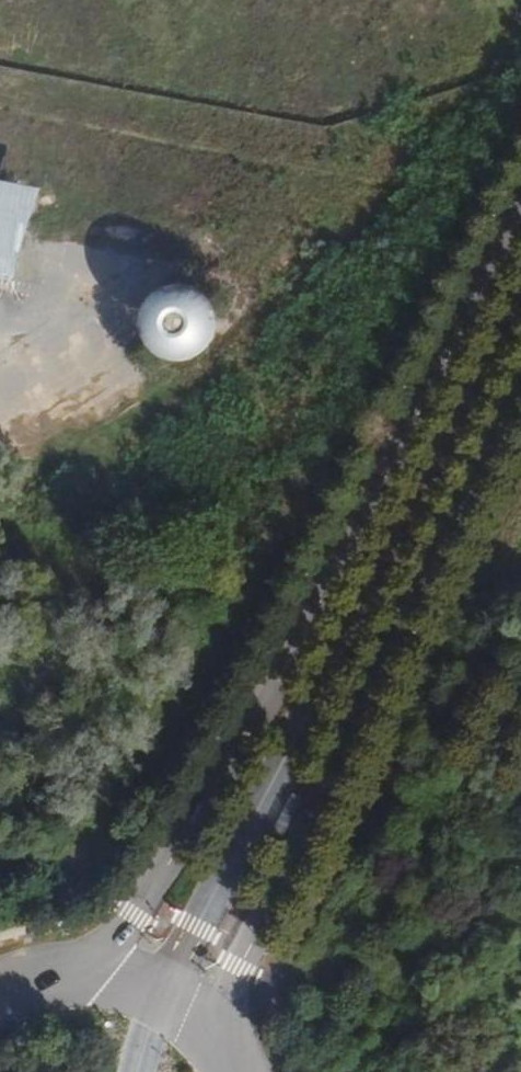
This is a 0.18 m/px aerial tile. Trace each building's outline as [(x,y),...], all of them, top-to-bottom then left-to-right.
[(13,282),(43,193),(0,185),(0,279),(13,282)] [(210,290),(204,286),(202,285),(193,283),(186,282),(179,283),(171,285),(164,289),(157,295),(150,306),(147,320),(147,327),(150,336),(154,344),(158,349),(170,357),(178,360),(185,361),(199,359),(217,345),(221,339),(225,327),(225,317),(224,309),(219,301),(215,295),(210,290)]
